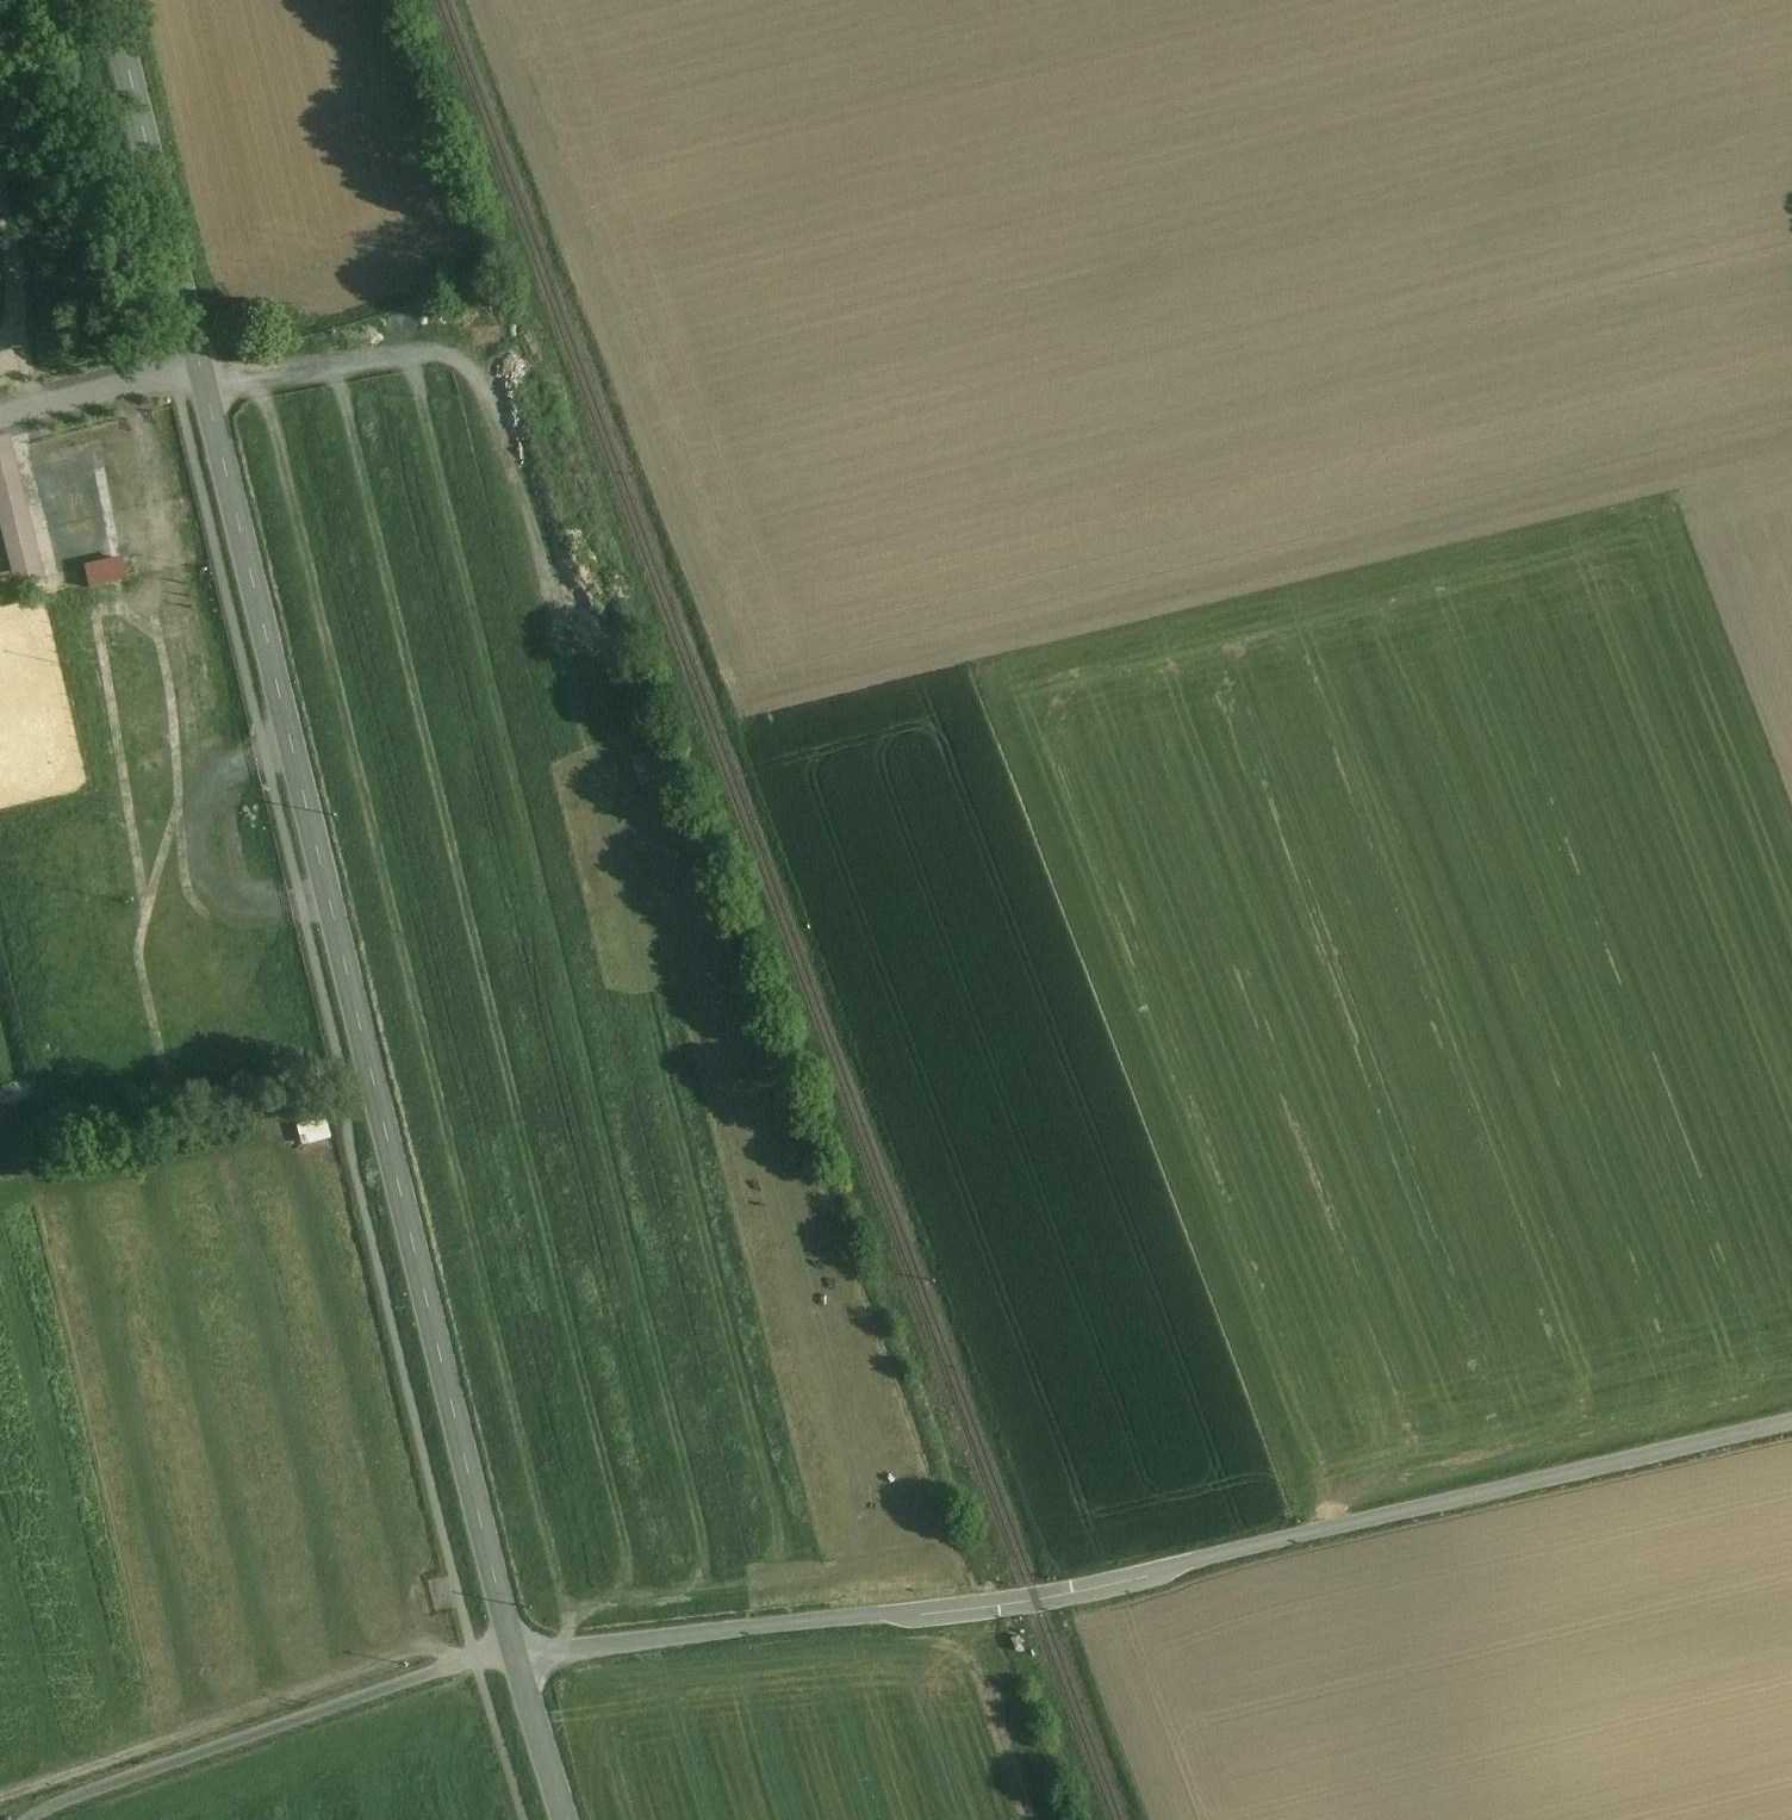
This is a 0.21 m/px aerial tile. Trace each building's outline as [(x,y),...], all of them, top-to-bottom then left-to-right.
[(42,577),(9,431),(0,433),(0,563),(2,571),(8,569),(12,584),(42,577)]
